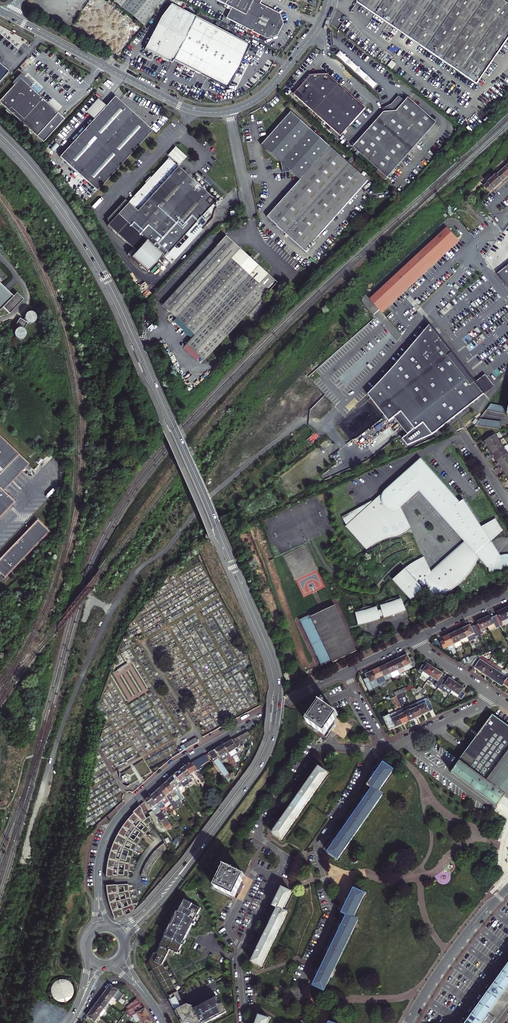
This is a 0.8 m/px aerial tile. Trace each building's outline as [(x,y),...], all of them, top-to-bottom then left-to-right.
[(144,29),(167,0),(108,0),(144,29)] [(250,1),(251,0),(219,0),(230,6),(225,15),(266,36),(276,33),(282,22),(278,11),(261,3),(256,5),(250,1)] [(357,3),(478,83),(507,39),(507,0),(359,0),(357,3)] [(173,63),(175,60),(197,16),(172,3),(165,13),(146,49),(152,52),(160,56),(173,63)] [(197,16),(175,60),(202,73),(230,87),(233,81),(252,43),(197,16)] [(308,76),(307,76),(290,94),(335,138),(361,110),(325,75),(323,75),(321,74),(320,74),(310,74),(308,76)] [(15,76),(9,83),(10,84),(15,79),(20,83),(22,82),(15,76)] [(0,96),(0,107),(35,136),(41,141),(61,117),(55,112),(20,83),(15,79),(10,84),(0,96)] [(104,103),(91,118),(59,157),(99,189),(151,126),(120,100),(116,97),(111,99),(110,98),(109,97),(108,96),(105,100),(106,100),(104,103)] [(96,97),(84,111),(89,116),(91,118),(104,103),(102,101),(96,97)] [(380,112),(380,115),(393,115),(401,106),(395,100),(387,107),(380,112)] [(380,115),(380,116),(347,150),(380,182),(432,129),(405,102),(393,115),(380,115)] [(305,253),(369,180),(290,114),(287,117),(261,147),(281,165),(283,174),(289,172),(299,182),(267,219),(305,253)] [(58,146),(54,143),(49,149),(53,152),(58,146)] [(144,241),(163,258),(212,200),(164,158),(126,203),(105,227),(134,252),(141,244),(144,241)] [(503,181),(507,176),(507,164),(484,185),(490,192),(494,188),(495,189),(503,181)] [(105,221),(105,227),(126,203),(123,200),(105,221)] [(455,237),(446,227),(368,295),(377,304),(380,308),(458,240),(455,237)] [(186,344),(204,360),(276,282),(226,235),(161,305),(194,334),(186,344)] [(141,244),(161,261),(163,258),(144,241),(141,244)] [(497,273),(507,287),(507,265),(497,273)] [(3,307),(9,314),(23,299),(17,293),(12,297),(7,292),(0,285),(0,310),(3,307)] [(26,314),(25,315),(25,316),(25,317),(25,318),(25,319),(25,320),(26,321),(27,322),(28,323),(30,323),(31,323),(32,323),(33,322),(34,322),(35,320),(36,319),(36,318),(36,317),(36,316),(35,315),(35,314),(33,313),(32,312),(31,312),(30,312),(28,312),(27,313),(26,314)] [(28,323),(20,318),(16,324),(24,329),(28,323)] [(395,365),(368,395),(389,421),(395,417),(408,434),(403,438),(408,445),(434,433),(485,393),(468,372),(430,323),(395,365)] [(18,328),(17,328),(16,329),(15,330),(14,331),(14,333),(14,334),(14,336),(15,337),(16,338),(17,339),(18,339),(20,339),(22,339),(23,338),(24,337),(25,336),(25,335),(25,333),(25,331),(24,331),(24,330),(23,329),(22,328),(21,328),(20,328),(18,328)] [(491,404),(486,410),(504,413),(505,406),(491,404)] [(475,425),(501,429),(502,421),(480,419),(475,425)] [(486,447),(486,448),(487,447),(499,440),(498,440),(495,435),(495,434),(492,435),(490,432),(482,438),(484,440),(482,442),(483,442),(484,442),(485,443),(487,447),(486,447)] [(16,501),(4,490),(28,464),(30,462),(0,433),(0,518),(16,501)] [(489,450),(488,451),(491,455),(503,447),(503,446),(502,446),(499,441),(500,440),(499,440),(487,447),(488,449),(489,450)] [(495,461),(495,462),(507,454),(507,448),(506,445),(503,447),(491,455),(493,458),(494,458),(495,459),(496,460),(495,461)] [(497,465),(499,468),(507,463),(507,454),(495,462),(496,462),(497,462),(497,463),(498,464),(497,465)] [(422,577),(421,576),(423,573),(416,565),(407,574),(404,571),(402,572),(396,577),(393,580),(411,601),(423,590),(427,586),(428,587),(429,587),(432,598),(443,594),(456,586),(465,577),(475,562),(477,559),(477,558),(478,556),(478,555),(476,555),(478,553),(501,531),(499,530),(502,528),(497,520),(496,519),(482,527),(465,499),(459,502),(457,500),(458,499),(421,458),(413,465),(418,470),(417,471),(412,466),(380,494),(382,497),(375,503),(373,501),(372,500),(367,503),(368,503),(365,506),(364,504),(357,508),(343,516),(347,525),(348,527),(352,532),(357,538),(359,539),(368,546),(370,543),(371,544),(375,538),(374,537),(378,531),(377,529),(378,527),(380,529),(386,520),(384,518),(386,517),(387,519),(390,517),(389,516),(391,514),(392,515),(397,510),(396,509),(401,507),(396,498),(399,496),(405,503),(419,491),(443,518),(448,514),(450,517),(446,521),(465,541),(466,543),(429,576),(430,578),(428,579),(425,575),(422,577)] [(504,474),(504,475),(507,472),(507,463),(499,468),(502,472),(503,472),(504,473),(504,474)] [(373,501),(375,503),(382,497),(380,494),(373,501)] [(396,498),(401,507),(405,503),(399,496),(396,498)] [(411,528),(401,507),(396,509),(397,510),(392,515),(391,514),(389,516),(390,517),(387,519),(386,517),(384,518),(386,520),(380,529),(378,527),(377,529),(378,531),(374,537),(375,538),(371,544),(370,543),(368,546),(359,539),(357,538),(352,532),(348,527),(347,525),(346,526),(366,550),(374,544),(386,538),(399,535),(408,530),(411,528)] [(0,559),(0,570),(7,576),(51,530),(48,527),(39,518),(32,525),(0,559)] [(503,529),(502,528),(499,530),(501,531),(478,553),(476,555),(478,555),(478,556),(489,569),(489,571),(490,573),(491,574),(493,575),(496,574),(497,574),(498,573),(501,570),(505,569),(507,568),(507,554),(501,555),(493,542),(492,541),(503,530),(503,529)] [(403,571),(402,572),(404,571),(407,574),(416,565),(423,573),(421,576),(422,577),(425,575),(428,579),(430,578),(429,576),(466,543),(465,541),(431,571),(425,558),(423,559),(419,561),(418,561),(417,562),(415,563),(413,564),(411,565),(409,567),(407,568),(403,571)] [(392,599),(390,599),(395,615),(399,613),(406,611),(402,599),(398,600),(397,599),(395,598),(392,599)] [(384,604),(381,606),(382,609),(378,610),(380,616),(383,615),(384,618),(391,616),(395,615),(390,599),(388,600),(385,602),(384,603),(384,604)] [(334,660),(335,663),(359,651),(336,605),(315,615),(314,613),(301,619),(321,659),(323,665),(334,660)] [(359,612),(356,613),(359,625),(366,623),(370,622),(365,606),(364,607),(363,607),(362,608),(360,609),(359,610),(359,612)] [(367,606),(365,606),(370,622),(373,621),(381,619),(380,616),(378,610),(377,607),(373,608),(373,607),(370,606),(367,606)] [(498,614),(496,616),(500,626),(503,624),(502,621),(507,618),(507,617),(504,609),(500,610),(497,612),(498,614)] [(489,616),(484,618),(488,627),(490,631),(496,628),(500,626),(496,616),(492,618),(491,615),(489,616)] [(475,625),(477,630),(480,635),(483,634),(482,633),(481,630),(488,627),(484,618),(479,620),(477,621),(478,624),(475,625)] [(463,629),(467,637),(475,634),(471,626),(470,625),(467,627),(463,629)] [(480,635),(477,630),(475,625),(472,626),(471,626),(475,634),(476,637),(480,635)] [(463,643),(469,640),(467,637),(463,629),(460,630),(457,632),(463,643)] [(454,633),(450,635),(456,647),(456,648),(463,645),(463,643),(457,632),(454,633)] [(475,634),(467,637),(469,640),(470,642),(477,638),(476,637),(475,634)] [(449,651),(456,647),(450,635),(447,636),(443,638),(445,641),(442,642),(445,649),(448,648),(449,651)] [(405,656),(400,659),(404,667),(411,664),(412,666),(416,665),(412,658),(409,660),(407,655),(405,656)] [(477,669),(482,673),(488,664),(478,658),(476,659),(471,666),(477,669)] [(397,661),(394,662),(398,670),(404,667),(400,659),(397,661)] [(391,663),(387,665),(391,673),(398,670),(394,662),(391,663)] [(426,667),(422,665),(418,671),(422,674),(421,675),(429,680),(436,669),(431,666),(428,664),(426,667)] [(495,669),(488,664),(482,673),(486,675),(489,677),(495,669)] [(384,667),(380,668),(384,677),(391,673),(387,665),(384,667)] [(373,672),(380,686),(386,682),(385,680),(384,677),(380,668),(377,670),(373,672)] [(439,687),(444,679),(441,677),(443,674),(440,672),(436,669),(429,680),(427,681),(438,688),(439,687)] [(502,673),(495,669),(489,677),(493,680),(496,682),(502,673)] [(373,689),(380,686),(373,672),(370,673),(366,675),(368,680),(365,681),(370,692),(374,690),(373,689)] [(502,673),(496,682),(499,684),(503,686),(504,684),(507,678),(502,673)] [(450,694),(451,692),(452,690),(457,683),(453,680),(450,678),(447,681),(444,679),(439,687),(450,694)] [(452,690),(460,695),(458,697),(462,699),(466,693),(463,691),(465,688),(461,686),(457,683),(452,690)] [(427,699),(417,704),(419,707),(423,716),(429,713),(434,711),(429,701),(427,699)] [(319,704),(306,723),(324,735),(328,729),(333,723),(337,716),(324,707),(325,706),(322,704),(321,705),(319,704)] [(419,707),(412,710),(416,719),(420,717),(423,716),(419,707)] [(412,710),(406,714),(410,722),(413,720),(416,719),(412,710)] [(410,722),(406,714),(399,717),(403,725),(407,724),(410,722)] [(399,717),(391,720),(389,716),(383,719),(389,731),(395,728),(396,729),(397,728),(403,725),(399,717)] [(494,718),(495,717),(494,716),(452,774),(452,775),(453,774),(498,806),(497,807),(499,808),(506,797),(507,799),(507,727),(494,718)] [(239,749),(237,746),(249,737),(250,735),(248,731),(228,742),(223,745),(229,753),(236,749),(237,751),(239,749)] [(220,747),(216,749),(220,757),(223,761),(227,758),(233,766),(237,764),(229,753),(223,745),(220,747)] [(220,757),(216,749),(215,749),(213,751),(209,753),(229,781),(232,774),(231,776),(219,759),(220,757)] [(201,758),(196,761),(200,767),(210,761),(206,755),(201,758)] [(231,776),(232,774),(223,761),(220,757),(219,759),(231,776)] [(126,786),(127,786),(128,787),(153,772),(145,758),(120,774),(119,776),(119,778),(120,780),(121,781),(123,783),(124,785),(125,785),(126,786)] [(190,765),(186,767),(192,775),(195,779),(198,776),(204,783),(206,781),(200,773),(198,770),(197,769),(193,763),(192,764),(190,765)] [(339,859),(383,795),(378,792),(393,771),(384,764),(378,773),(376,776),(369,786),(373,789),(367,798),(365,801),(353,819),(350,822),(338,840),(335,844),(329,853),(339,859)] [(184,769),(182,771),(187,777),(188,779),(190,782),(191,784),(194,782),(190,776),(192,775),(186,767),(184,769)] [(312,776),(311,777),(308,780),(308,781),(309,782),(303,791),(302,790),(301,791),(298,795),(299,796),(291,808),(290,807),(289,808),(287,811),(286,812),(287,813),(281,823),(280,822),(279,823),(276,827),(277,828),(272,835),(281,841),(327,775),(318,769),(313,776),(312,776)] [(176,775),(181,782),(182,784),(185,787),(191,783),(190,782),(188,779),(187,777),(182,771),(179,772),(176,775)] [(177,788),(182,784),(181,782),(176,775),(172,779),(168,782),(175,790),(181,799),(183,797),(177,788)] [(167,783),(164,785),(171,794),(175,790),(168,782),(167,783)] [(163,787),(161,788),(167,797),(171,794),(164,785),(163,787)] [(162,802),(167,797),(161,788),(158,791),(156,793),(162,802)] [(154,795),(151,797),(157,806),(160,803),(162,802),(156,793),(154,795)] [(157,806),(151,797),(148,799),(146,801),(154,813),(155,812),(158,816),(163,813),(157,806)] [(170,799),(169,800),(176,810),(179,809),(172,800),(171,801),(170,799)] [(106,877),(129,878),(129,875),(129,870),(130,865),(131,860),(133,855),(135,851),(137,846),(139,842),(142,838),(145,834),(149,830),(150,829),(147,826),(152,821),(148,811),(145,813),(140,806),(137,809),(133,813),(133,814),(130,817),(128,819),(124,825),(120,830),(117,836),(115,839),(114,842),(112,848),(110,854),(110,855),(108,860),(108,864),(107,866),(107,873),(106,877)] [(173,828),(163,813),(158,816),(160,820),(168,831),(173,828)] [(168,849),(164,843),(160,847),(156,850),(153,853),(150,857),(148,861),(146,865),(144,869),(142,872),(141,876),(147,878),(149,874),(150,871),(152,868),(154,864),(156,861),(158,858),(161,854),(164,852),(167,849),(168,849)] [(238,888),(241,882),(244,875),(225,866),(215,887),(231,894),(235,896),(237,892),(237,890),(238,888)] [(129,889),(129,884),(107,886),(107,890),(107,892),(108,894),(108,899),(109,901),(110,905),(111,909),(112,911),(114,917),(115,921),(131,913),(135,909),(133,904),(131,899),(130,894),(129,889)] [(283,910),(292,893),(282,888),(278,896),(276,895),(276,896),(274,900),(274,901),(275,902),(273,906),(274,907),(277,908),(274,914),(273,913),(273,914),(271,918),(270,919),(272,920),(266,932),(265,931),(264,932),(262,936),(262,937),(263,938),(258,949),(256,948),(256,949),(254,952),(254,954),(255,954),(251,962),(261,967),(288,913),(283,910)] [(332,948),(330,953),(321,972),(319,976),(314,985),(324,990),(358,920),(353,918),(365,894),(355,890),(350,900),(348,903),(343,913),(348,915),(344,925),(342,928),(332,948)] [(174,954),(176,955),(199,910),(182,900),(175,913),(176,914),(174,917),(173,917),(169,926),(169,927),(166,933),(167,934),(166,935),(165,937),(164,937),(162,940),(161,940),(155,954),(154,955),(153,954),(148,964),(152,972),(152,971),(163,965),(168,955),(172,957),(174,954)] [(163,965),(152,971),(153,973),(154,974),(153,975),(155,978),(156,978),(157,980),(157,981),(159,985),(160,985),(160,987),(161,988),(163,992),(164,993),(165,994),(164,994),(166,999),(168,998),(178,992),(163,965)] [(484,1020),(489,1022),(493,1022),(496,1019),(489,1013),(499,999),(504,992),(507,987),(507,967),(504,973),(500,979),(494,986),(488,995),(484,1000),(479,1008),(473,1016),(470,1021),(468,1022),(482,1022),(484,1020)] [(52,991),(53,994),(54,997),(57,999),(60,1001),(64,1001),(67,1000),(70,998),(72,995),(73,991),(72,988),(71,984),(68,982),(65,980),(62,980),(58,980),(55,982),(53,985),(52,988),(52,991)] [(106,989),(104,992),(114,1000),(117,1002),(122,995),(109,986),(106,989)] [(114,1000),(104,992),(101,996),(99,999),(107,1004),(109,1006),(114,1000)] [(197,1008),(185,1006),(178,992),(168,998),(169,1000),(170,1001),(168,1002),(177,1019),(179,1018),(181,1021),(179,1022),(180,1022),(208,1022),(225,1013),(220,1004),(219,1005),(216,998),(197,1008)] [(103,1010),(107,1004),(99,999),(98,1000),(96,1002),(94,1005),(103,1010)] [(139,1020),(147,1015),(146,1013),(144,1009),(143,1010),(138,1003),(130,1008),(126,1010),(125,1011),(129,1017),(136,1013),(139,1020)] [(103,1010),(94,1005),(92,1008),(90,1011),(98,1016),(103,1010)] [(85,1018),(93,1022),(95,1022),(99,1017),(98,1016),(90,1011),(87,1015),(85,1018)]
